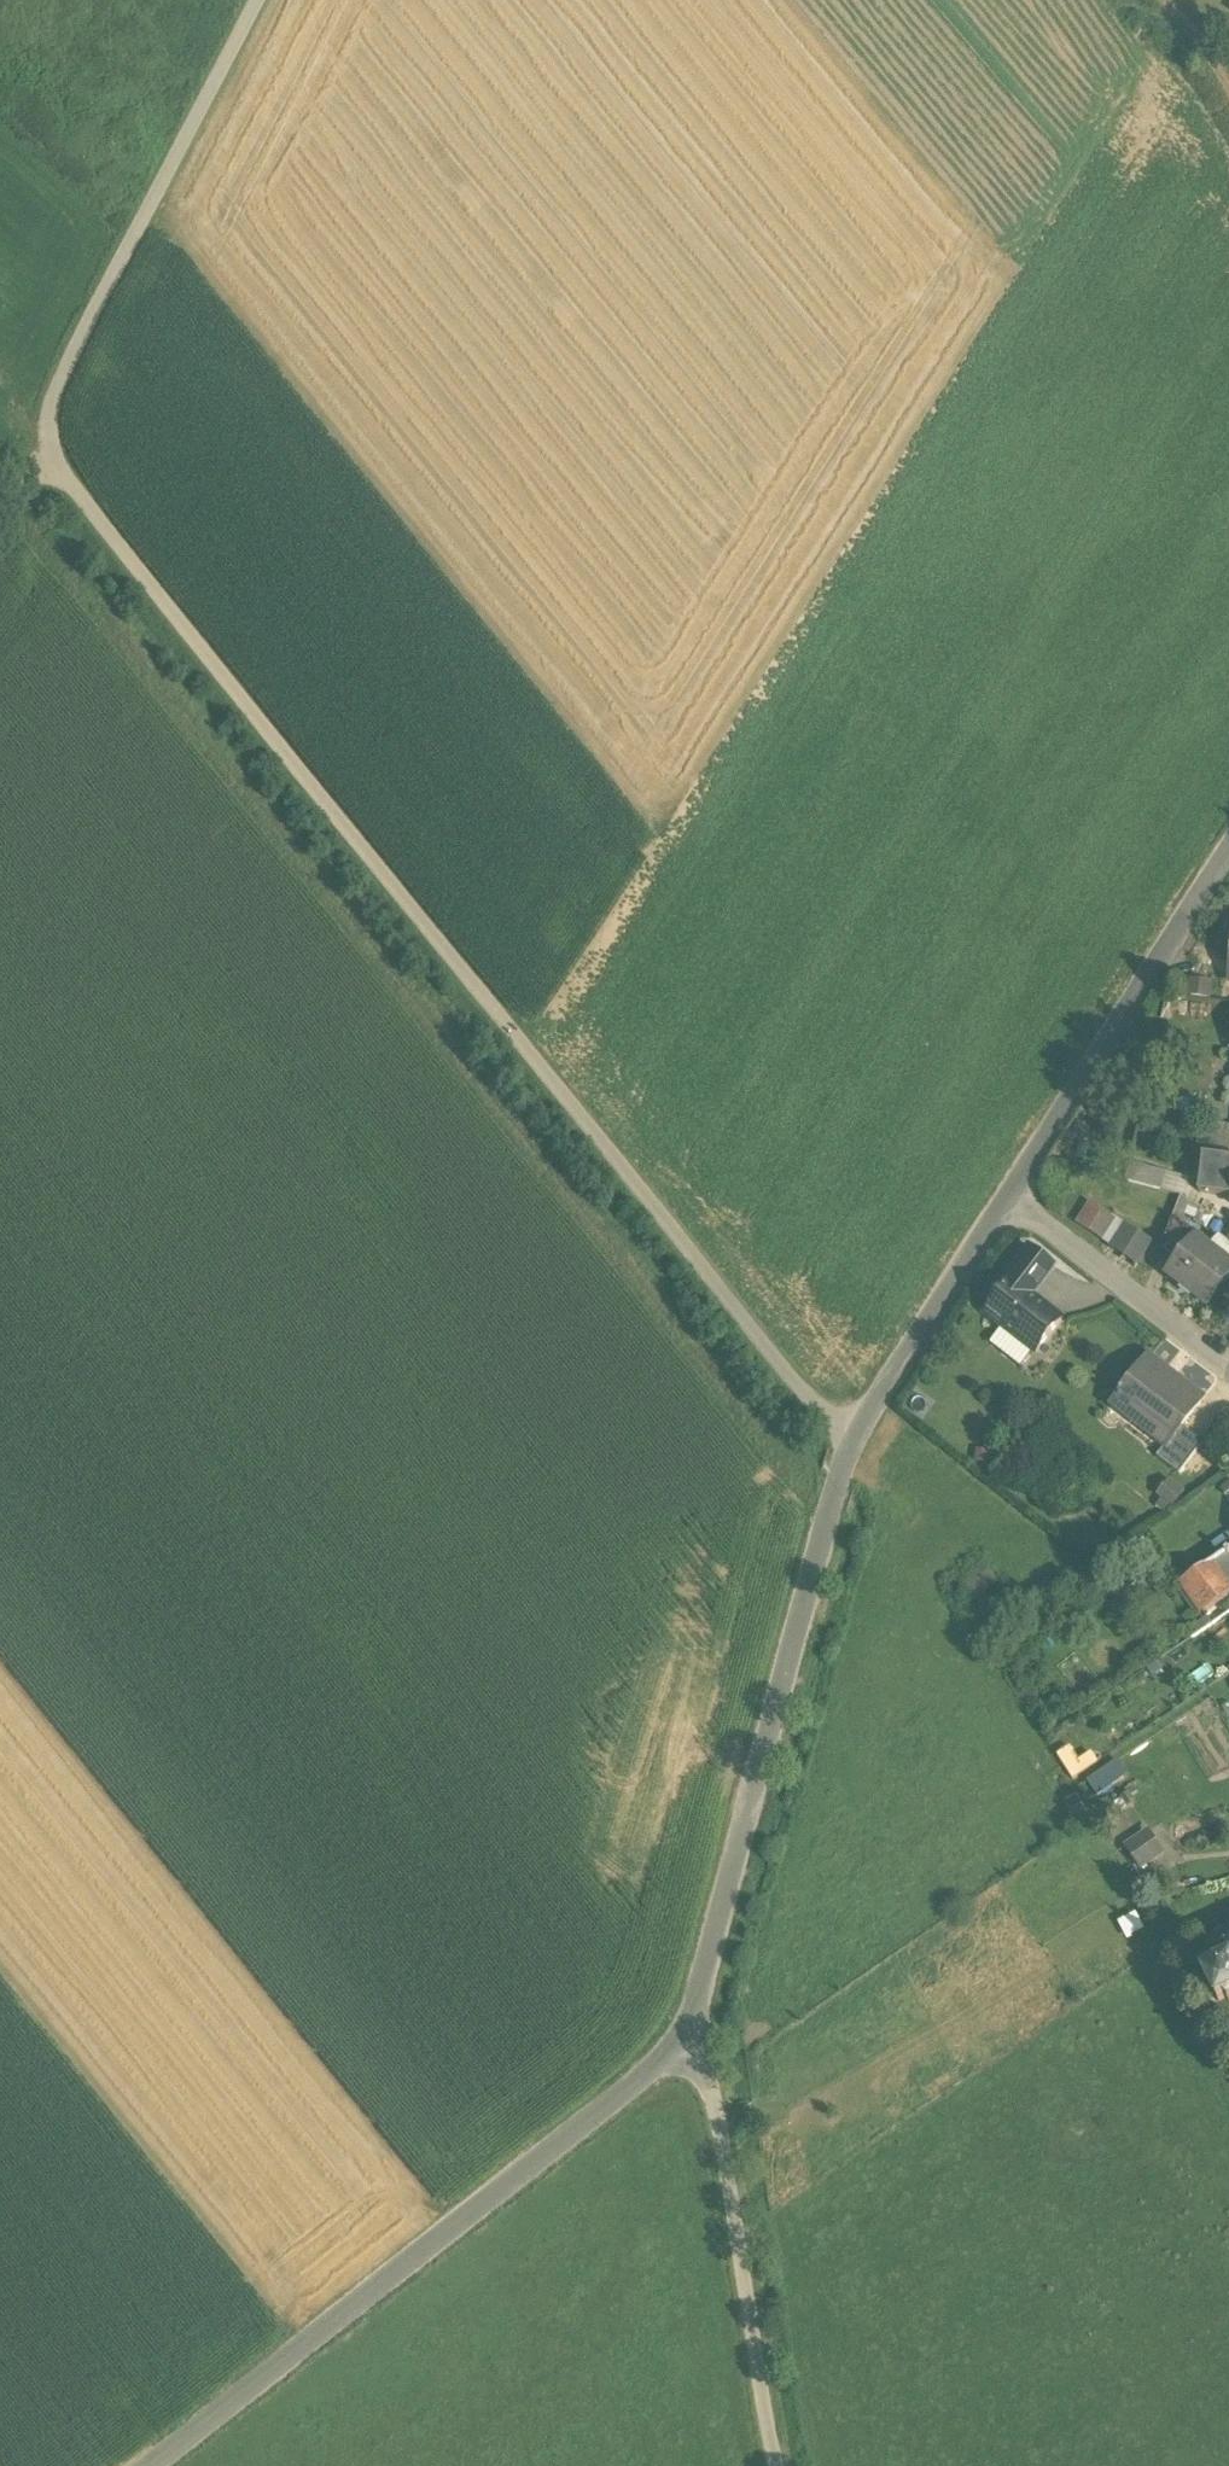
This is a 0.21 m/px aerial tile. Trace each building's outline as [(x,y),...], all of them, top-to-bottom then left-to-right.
[(1213,983),(1191,980),(1188,997),(1210,1000),(1213,983)] [(1199,1134),(1197,1155),(1204,1156),(1228,1159),(1228,1142),(1199,1134)] [(1204,1156),(1199,1193),(1228,1196),(1228,1159),(1204,1156)] [(1166,1175),(1131,1165),(1127,1181),(1162,1191),(1166,1175)] [(1114,1219),(1090,1202),(1077,1223),(1138,1264),(1153,1243),(1114,1219)] [(1197,1236),(1174,1217),(1162,1248),(1178,1260),(1197,1236)] [(1197,1236),(1178,1260),(1167,1275),(1208,1306),(1228,1278),(1228,1265),(1213,1252),(1215,1249),(1197,1236)] [(1054,1267),(1029,1248),(1009,1275),(1013,1278),(1034,1294),(1054,1267)] [(1034,1294),(1013,1278),(985,1315),(1004,1329),(1033,1352),(1036,1354),(1062,1320),(1032,1296),(1034,1294)] [(1033,1352),(1004,1329),(992,1344),(1022,1368),(1033,1352)] [(1204,1398),(1150,1357),(1114,1404),(1166,1444),(1168,1445),(1182,1427),(1204,1398)] [(1203,1443),(1182,1427),(1168,1445),(1166,1444),(1157,1456),(1179,1473),(1203,1443)] [(1185,1581),(1207,1612),(1228,1596),(1228,1581),(1224,1575),(1228,1572),(1228,1551),(1185,1581)] [(1216,1623),(1221,1631),(1228,1625),(1228,1616),(1228,1615),(1216,1623)] [(1154,1826),(1126,1842),(1140,1868),(1168,1853),(1154,1826)] [(1208,1972),(1223,2001),(1228,1998),(1228,1963),(1208,1972)]
